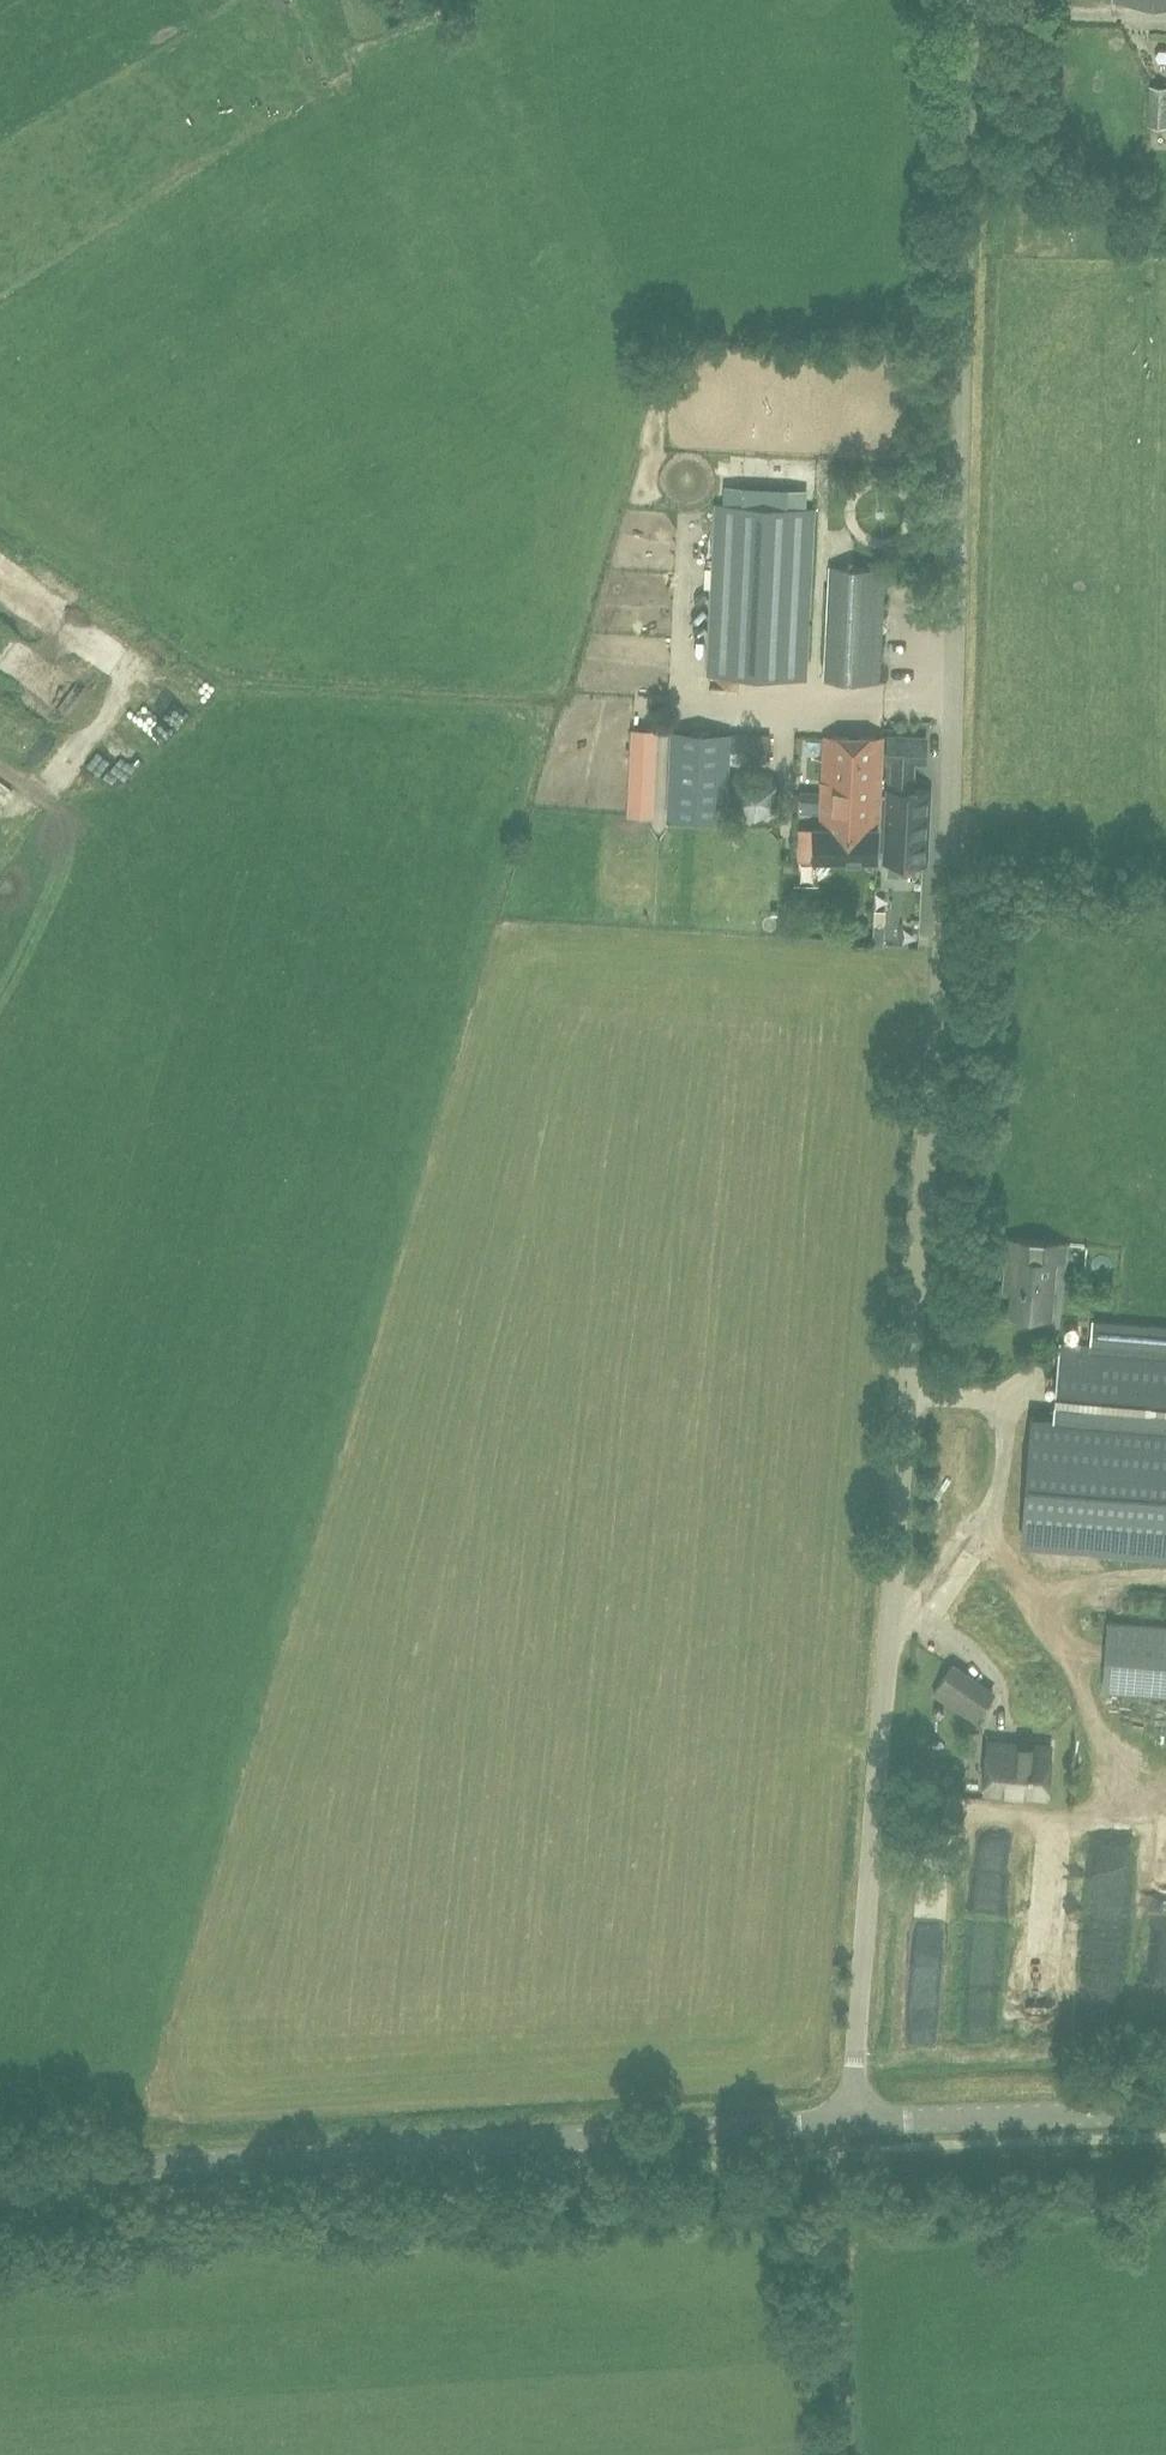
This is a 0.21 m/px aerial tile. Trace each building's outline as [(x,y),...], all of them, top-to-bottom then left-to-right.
[(1148,125),(1165,126),(1165,86),(1149,86),(1148,125)] [(806,680),(807,651),(814,509),(717,504),(709,675),(806,680)] [(830,566),(827,642),(825,680),(880,683),(884,591),(883,591),(884,569),(830,566)] [(657,729),(632,729),(628,816),(654,817),(657,729)] [(733,734),(673,731),(668,818),(726,821),(729,764),(770,766),(772,734),(733,732),(733,734)] [(815,860),(877,860),(878,860),(879,829),(884,738),(826,735),(821,827),(815,827),(815,860)] [(884,861),(926,863),(930,791),(915,790),(917,761),(925,762),(926,738),(888,736),(887,760),(891,760),(890,789),(888,789),(884,861)] [(813,806),(813,793),(788,792),(788,805),(813,806)] [(1010,1315),(1051,1318),(1056,1262),(1065,1263),(1066,1244),(1017,1239),(1016,1257),(1007,1257),(1005,1275),(1014,1276),(1010,1315)] [(1091,1320),(1089,1344),(1061,1342),(1055,1417),(1034,1416),(1024,1538),(1165,1550),(1165,1327),(1091,1320)] [(1108,1620),(1103,1689),(1165,1694),(1165,1624),(1108,1620)] [(990,1698),(951,1670),(934,1694),(974,1722),(990,1698)] [(986,1790),(1012,1792),(1012,1789),(1021,1789),(1021,1792),(1047,1794),(1050,1748),(1025,1746),(1025,1749),(1015,1748),(1015,1745),(990,1743),(986,1790)]
